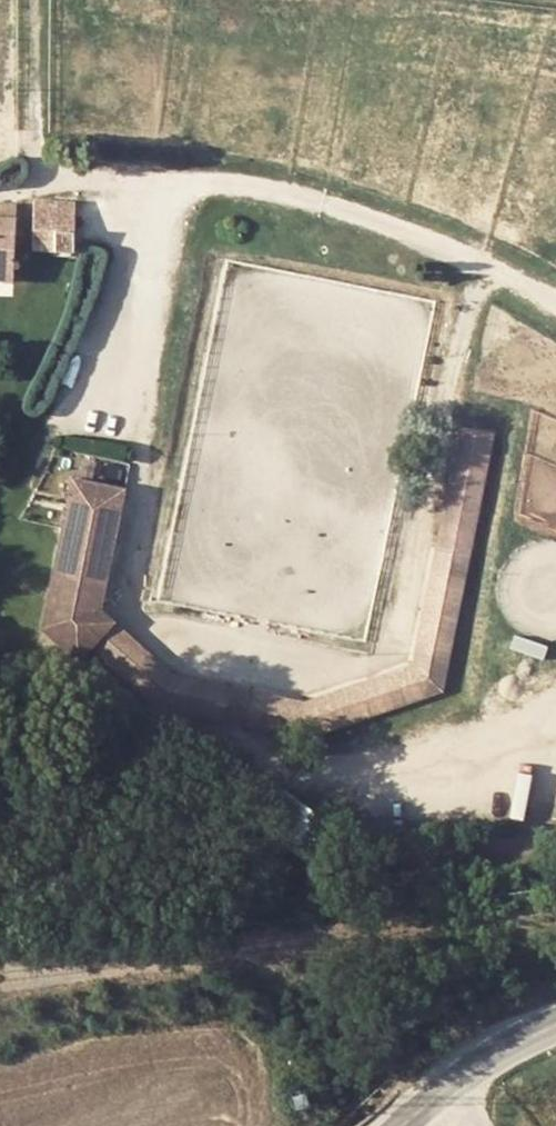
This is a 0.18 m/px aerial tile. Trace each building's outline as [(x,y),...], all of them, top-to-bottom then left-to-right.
[(38,248),(77,252),(80,199),(39,196),(38,248)] [(2,204),(2,216),(20,217),(20,206),(2,204)] [(0,216),(0,279),(17,279),(20,217),(2,216),(0,216)] [(497,430),(459,422),(437,545),(472,552),(497,430)] [(43,622),(81,660),(94,645),(112,625),(118,619),(104,606),(128,485),(74,474),(43,622)] [(252,686),(250,699),(307,710),(425,671),(449,548),(437,545),(414,661),(306,697),(252,686)] [(307,710),(250,699),(244,722),(307,735),(445,688),(472,552),(449,548),(425,671),(307,710)] [(118,619),(112,625),(126,637),(123,641),(169,682),(228,694),(231,682),(175,671),(118,619)] [(112,625),(94,645),(157,704),(223,717),(228,694),(169,682),(123,641),(126,637),(112,625)] [(81,665),(67,698),(124,723),(138,689),(81,665)]
